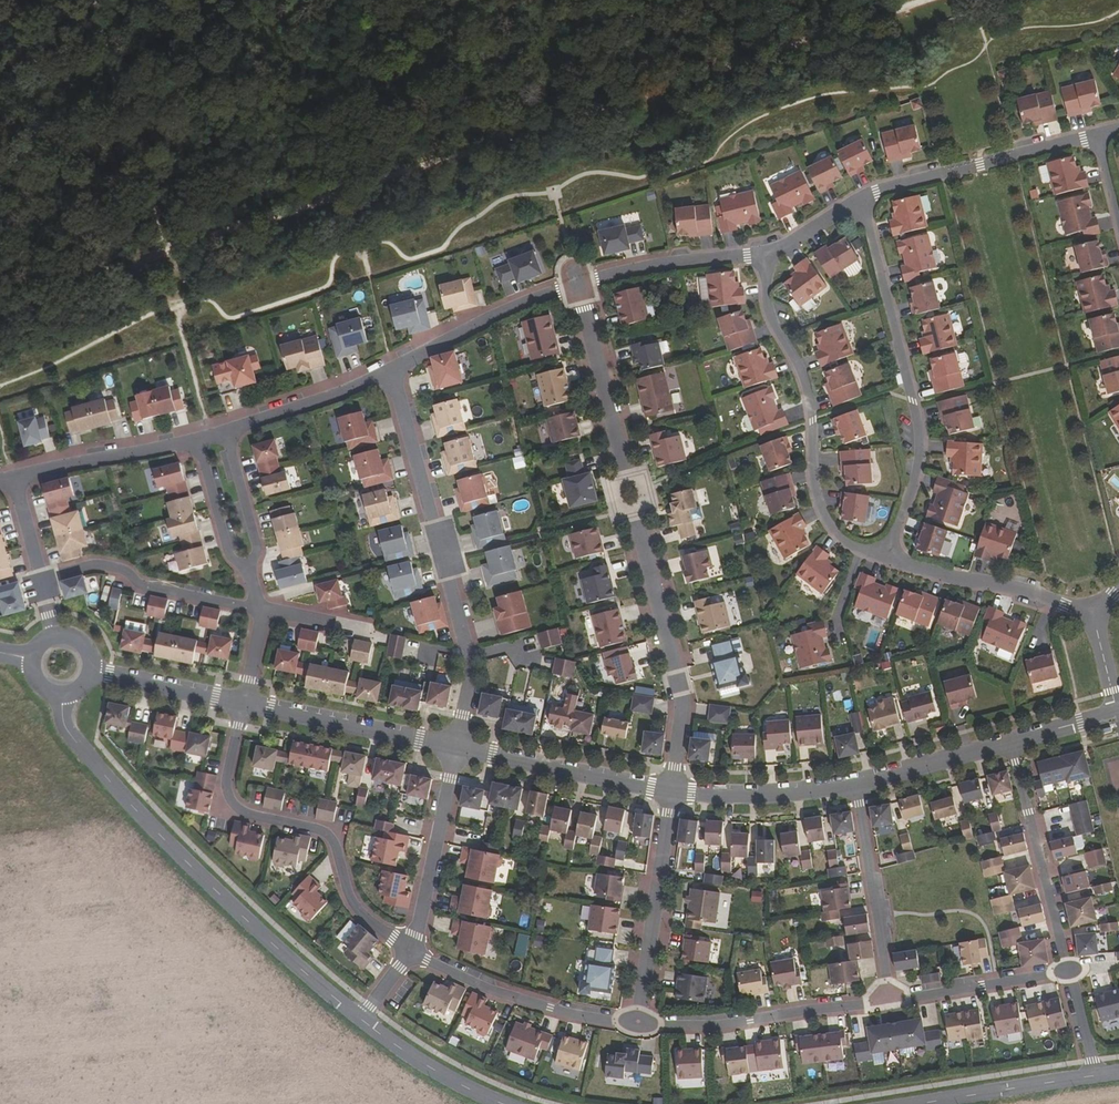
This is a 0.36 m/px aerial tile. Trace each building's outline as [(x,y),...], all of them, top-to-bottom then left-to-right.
[(997,73),(1000,81),(1008,78),(1006,71),(997,73)] [(1095,80),(1061,89),(1069,117),(1092,111),(1091,107),(1101,105),(1095,80)] [(1034,126),(1058,120),(1051,92),(1017,100),(1023,125),(1034,122),(1034,126)] [(921,108),(918,100),(910,103),(913,111),(921,108)] [(889,164),(912,158),(911,154),(921,151),(914,127),(881,136),(889,164)] [(862,167),(872,162),(862,141),(837,153),(850,178),(863,171),(862,167)] [(832,184),(842,178),(832,158),(807,170),(819,194),(833,187),(832,184)] [(1054,196),(1088,188),(1085,173),(1079,174),(1077,167),(1076,168),(1073,158),(1046,164),(1054,196)] [(804,206),(815,201),(801,172),(770,188),(777,203),(772,206),(779,220),(792,213),(790,207),(793,206),(794,208),(802,203),(804,206)] [(749,226),(760,223),(752,192),(719,201),(723,218),(717,219),(721,235),(736,231),(734,224),(738,223),(738,225),(748,223),(749,226)] [(1085,238),(1100,234),(1096,219),(1090,220),(1089,217),(1090,216),(1088,207),(1092,206),(1089,194),(1058,202),(1066,236),(1083,231),(1085,238)] [(893,236),(927,228),(919,196),(892,203),(895,213),(894,214),(895,220),(890,222),(893,236)] [(688,239),(712,235),(709,207),(674,211),(678,236),(688,235),(688,239)] [(642,240),(639,225),(624,229),(623,226),(598,231),(603,255),(629,250),(627,243),(642,240)] [(905,283),(920,279),(919,273),(936,269),(927,235),(896,242),(899,254),(903,253),(905,263),(907,262),(908,266),(901,268),(905,283)] [(829,279),(858,260),(845,239),(836,245),(834,241),(814,254),(829,279)] [(1082,274),(1108,267),(1105,252),(1101,253),(1098,241),(1075,247),(1082,274)] [(520,282),(543,274),(535,251),(512,259),(513,262),(498,267),(504,282),(518,276),(520,282)] [(800,307),(826,287),(805,260),(793,268),(797,273),(791,278),(792,279),(783,285),(800,307)] [(710,308),(744,304),(743,290),(737,290),(736,283),(735,283),(734,273),(706,276),(710,308)] [(1085,314),(1118,306),(1115,292),(1109,293),(1107,286),(1106,286),(1103,276),(1077,282),(1085,314)] [(470,279),(440,289),(446,310),(454,307),(461,305),(462,310),(477,305),(470,279)] [(914,316),(940,309),(933,283),(911,288),(914,300),(910,301),(914,316)] [(650,319),(641,287),(615,294),(623,326),(650,319)] [(431,328),(424,301),(392,309),(397,329),(409,326),(413,325),(415,333),(431,328)] [(729,352),(756,343),(748,320),(745,321),(742,312),(718,319),(729,352)] [(923,355),(957,346),(949,314),(922,321),(925,332),(923,332),(925,339),(920,340),(923,355)] [(1118,348),(1118,324),(1116,324),(1114,314),(1089,320),(1098,354),(1118,348)] [(550,315),(522,323),(531,360),(559,353),(550,315)] [(368,341),(361,318),(345,322),(346,324),(330,329),(338,356),(354,352),(352,345),(356,344),(368,341)] [(841,325),(816,334),(819,345),(818,345),(821,352),(815,354),(821,368),(853,355),(841,325)] [(325,364),(317,336),(281,346),(288,369),(298,366),(307,364),(308,369),(325,364)] [(641,363),(643,371),(665,365),(660,343),(649,345),(648,341),(633,345),(636,356),(638,363),(641,363)] [(744,389),(777,379),(773,364),(767,366),(765,359),(763,360),(760,350),(734,358),(744,389)] [(463,382),(454,352),(432,358),(434,366),(436,372),(431,373),(436,389),(463,382)] [(936,394),(964,387),(955,354),(931,360),(934,370),(930,371),(936,394)] [(257,355),(250,358),(253,370),(261,368),(257,355)] [(249,356),(213,366),(221,395),(239,390),(238,387),(257,382),(253,370),(250,358),(249,356)] [(1109,395),(1118,393),(1118,357),(1100,362),(1109,395)] [(307,364),(298,366),(299,372),(308,369),(307,364)] [(834,408),(861,397),(848,364),(825,374),(829,383),(825,385),(834,408)] [(571,400),(563,368),(537,375),(545,407),(571,400)] [(675,410),(665,373),(637,380),(647,417),(675,410)] [(170,386),(153,391),(160,415),(184,408),(178,387),(170,389),(170,386)] [(774,431),(788,425),(783,411),(776,413),(775,410),(777,409),(773,400),(777,399),(772,388),(742,399),(755,431),(771,425),(774,431)] [(160,415),(153,391),(137,396),(138,401),(130,403),(136,422),(160,415)] [(675,402),(684,400),(681,391),(672,393),(675,402)] [(950,436),(974,429),(966,396),(938,403),(944,426),(948,425),(950,436)] [(105,399),(89,404),(95,427),(112,423),(111,420),(119,418),(114,400),(106,402),(105,399)] [(437,414),(439,420),(434,421),(439,437),(466,430),(458,399),(435,406),(437,414)] [(74,410),(65,413),(70,432),(78,429),(79,432),(95,427),(89,404),(73,408),(74,410)] [(1109,413),(1118,429),(1118,406),(1109,413)] [(362,412),(339,418),(346,442),(348,441),(350,449),(378,442),(373,426),(366,427),(365,423),(362,412)] [(580,436),(574,412),(546,419),(552,443),(580,436)] [(867,438),(857,412),(832,421),(837,436),(841,434),(845,445),(867,438)] [(36,418),(20,422),(26,446),(42,442),(41,439),(50,437),(45,418),(37,421),(36,418)] [(742,428),(731,432),(734,440),(745,437),(742,428)] [(651,435),(659,467),(687,460),(681,435),(667,438),(666,431),(651,435)] [(477,467),(469,437),(446,443),(448,451),(450,458),(445,459),(449,475),(477,467)] [(770,473),(791,465),(787,454),(791,453),(786,438),(760,447),(770,473)] [(260,471),(279,466),(277,458),(280,457),(275,441),(254,447),(260,471)] [(953,475),(981,477),(983,444),(948,442),(947,457),(953,458),(953,465),(954,465),(953,475)] [(381,461),(378,450),(355,456),(361,480),(364,479),(366,487),(393,479),(389,463),(382,465),(381,461)] [(873,484),(870,450),(841,452),(843,476),(847,476),(848,486),(873,484)] [(516,469),(527,466),(524,455),(513,458),(516,469)] [(563,481),(570,508),(597,501),(591,474),(584,476),(581,461),(566,465),(569,480),(563,481)] [(169,494),(187,489),(181,463),(154,470),(159,487),(167,485),(169,494)] [(279,466),(260,471),(267,496),(291,489),(287,473),(281,474),(279,466)] [(796,497),(789,474),(761,483),(771,516),(795,509),(793,499),(796,497)] [(482,475),(459,481),(461,489),(463,495),(458,496),(463,512),(490,505),(482,475)] [(69,478),(43,485),(50,511),(69,505),(67,498),(75,495),(69,478)] [(928,518),(958,528),(969,495),(952,490),(954,484),(939,479),(934,494),(940,495),(939,499),(937,498),(935,508),(931,507),(928,518)] [(172,519),(194,514),(187,489),(169,494),(171,502),(168,502),(172,519)] [(679,525),(682,539),(697,536),(693,520),(703,517),(701,506),(697,507),(693,489),(672,494),(675,504),(673,504),(675,512),(669,514),(673,527),(679,525)] [(386,490),(365,495),(373,525),(398,518),(394,503),(390,504),(388,498),(386,490)] [(842,521),(865,525),(869,497),(843,493),(840,509),(844,509),(842,521)] [(69,505),(50,511),(58,536),(84,529),(79,511),(71,514),(69,505)] [(278,536),(300,530),(295,513),(292,514),(290,506),(271,511),(278,536)] [(505,541),(497,511),(475,517),(477,525),(479,531),(474,533),(479,548),(505,541)] [(182,544),(200,539),(194,514),(172,519),(168,520),(172,537),(180,535),(182,544)] [(769,532),(785,560),(809,547),(803,537),(805,536),(801,530),(806,527),(799,514),(769,532)] [(917,551),(939,558),(948,532),(922,523),(917,538),(921,539),(917,551)] [(986,524),(975,556),(989,561),(991,556),(998,558),(998,557),(1008,560),(1017,534),(986,524)] [(404,534),(402,526),(379,532),(387,562),(414,555),(410,540),(405,541),(404,534)] [(604,552),(598,528),(569,535),(575,559),(604,552)] [(84,529),(58,536),(64,561),(83,556),(81,548),(89,546),(84,529)] [(285,560),(298,557),(303,555),(301,547),(304,546),(300,530),(278,536),(285,560)] [(742,536),(735,538),(737,546),(744,544),(742,536)] [(200,539),(182,544),(185,552),(176,554),(181,571),(207,564),(200,539)] [(517,570),(510,546),(487,552),(490,564),(491,568),(484,570),(489,586),(517,578),(514,570),(517,570)] [(796,575),(822,595),(839,573),(830,567),(831,566),(825,561),(829,557),(817,547),(796,575)] [(709,549),(684,556),(687,571),(685,571),(688,583),(711,578),(708,568),(713,566),(709,549)] [(0,553),(0,579),(13,576),(6,552),(0,553)] [(958,553),(959,565),(970,564),(969,553),(958,553)] [(301,566),(298,557),(285,560),(280,562),(282,570),(276,572),(281,590),(308,582),(303,565),(301,566)] [(411,562),(388,568),(396,598),(423,591),(419,575),(415,576),(413,570),(411,562)] [(615,597),(607,565),(592,569),(594,576),(581,579),(587,604),(615,597)] [(855,607),(888,619),(899,590),(887,585),(886,589),(877,585),(876,587),(873,586),(875,579),(861,574),(856,589),(861,591),(855,607)] [(83,576),(61,582),(66,600),(88,594),(83,576)] [(338,580),(317,586),(321,603),(327,601),(330,609),(348,605),(346,596),(342,597),(338,580)] [(19,582),(0,587),(0,611),(2,610),(3,617),(27,611),(19,582)] [(122,590),(113,588),(109,608),(118,609),(122,590)] [(521,591),(498,597),(501,607),(503,616),(498,618),(503,635),(531,627),(521,591)] [(156,617),(160,598),(151,596),(147,615),(156,617)] [(437,604),(435,596),(412,603),(420,633),(447,625),(443,610),(439,611),(437,604)] [(895,619),(927,631),(937,604),(915,596),(913,599),(904,596),(895,619)] [(704,633),(731,626),(725,601),(712,605),(710,597),(695,601),(704,633)] [(169,600),(160,598),(156,617),(165,619),(169,600)] [(938,624),(970,636),(980,609),(957,601),(956,604),(946,601),(938,624)] [(208,628),(212,609),(203,607),(200,626),(208,628)] [(212,609),(208,628),(217,629),(221,611),(212,609)] [(619,609),(593,615),(601,648),(627,641),(619,609)] [(981,644),(1013,658),(1025,628),(1014,624),(1012,627),(1004,623),(1003,625),(999,623),(1002,617),(988,611),(982,626),(988,628),(981,644)] [(801,669),(832,661),(829,649),(825,650),(823,641),(821,641),(820,638),(827,636),(823,621),(808,625),(809,631),(792,636),(801,669)] [(560,636),(558,628),(538,633),(542,649),(562,644),(560,636)] [(311,631),(302,629),(298,648),(307,650),(311,631)] [(144,639),(145,634),(126,630),(122,649),(141,653),(142,650),(144,639)] [(320,633),(311,631),(307,650),(315,652),(320,633)] [(174,660),(179,637),(160,633),(158,642),(156,653),(155,656),(174,660)] [(389,645),(404,648),(406,637),(392,634),(389,645)] [(233,640),(213,636),(211,644),(209,655),(229,659),(233,640)] [(196,652),(198,641),(179,637),(174,660),(193,664),(196,652)] [(151,640),(144,639),(142,650),(149,651),(151,640)] [(158,642),(151,640),(149,651),(156,653),(158,642)] [(363,642),(355,640),(351,660),(360,661),(363,642)] [(735,656),(732,640),(712,645),(715,660),(712,661),(719,689),(738,684),(739,688),(750,685),(747,674),(745,675),(739,655),(735,656)] [(205,643),(198,641),(196,652),(203,653),(205,643)] [(372,644),(363,642),(360,661),(369,663),(372,644)] [(211,644),(205,643),(203,653),(209,655),(211,644)] [(404,648),(389,645),(387,656),(402,659),(404,648)] [(300,654),(280,650),(276,669),(296,673),(298,662),(300,654)] [(1031,684),(1059,677),(1052,650),(1036,654),(1037,658),(1026,661),(1031,684)] [(629,653),(604,660),(608,677),(614,675),(616,685),(638,680),(635,668),(633,668),(629,653)] [(304,663),(298,662),(296,673),(302,674),(304,663)] [(311,665),(304,663),(302,674),(309,676),(311,665)] [(326,691),(330,669),(311,665),(309,676),(306,687),(326,691)] [(575,670),(555,666),(553,674),(573,678),(575,670)] [(350,673),(330,669),(326,691),(345,695),(346,692),(348,680),(350,673)] [(952,709),(968,705),(967,701),(978,698),(972,675),(945,683),(952,709)] [(381,683),(361,679),(361,682),(358,694),(358,698),(378,702),(381,683)] [(348,680),(346,692),(353,693),(355,681),(348,680)] [(358,694),(361,682),(355,681),(353,693),(358,694)] [(390,705),(405,708),(409,686),(395,684),(390,705)] [(423,689),(421,701),(447,707),(451,691),(424,685),(424,686),(423,689)] [(409,686),(405,708),(419,711),(421,701),(423,689),(409,686)] [(902,703),(907,722),(929,716),(928,713),(937,711),(932,691),(908,697),(909,701),(902,703)] [(484,694),(480,714),(506,719),(510,704),(511,700),(484,694)] [(651,714),(654,698),(635,695),(633,703),(632,711),(651,714)] [(901,722),(894,697),(878,701),(879,706),(869,709),(875,731),(887,728),(886,726),(901,722)] [(111,703),(106,723),(126,727),(128,718),(130,707),(111,703)] [(505,729),(519,731),(524,707),(510,704),(506,719),(505,729)] [(730,716),(731,708),(711,705),(709,722),(729,724),(730,716)] [(857,705),(849,706),(855,733),(836,737),(840,757),(859,753),(855,733),(863,732),(857,705)] [(524,707),(519,731),(533,734),(538,710),(524,707)] [(572,727),(576,711),(556,707),(552,723),(572,727)] [(576,711),(572,727),(572,731),(591,735),(595,715),(576,711)] [(178,717),(158,713),(154,736),(173,740),(171,749),(187,753),(191,734),(175,731),(178,717)] [(824,744),(822,715),(797,717),(799,746),(824,744)] [(602,734),(626,739),(629,723),(605,718),(602,734)] [(790,720),(767,722),(768,733),(764,733),(765,748),(777,747),(785,746),(784,744),(792,743),(790,720)] [(946,722),(933,725),(935,732),(948,729),(946,722)] [(132,723),(131,728),(128,741),(145,744),(148,726),(132,723)] [(643,751),(663,754),(665,734),(646,732),(643,751)] [(211,737),(191,733),(191,734),(187,753),(207,757),(211,737)] [(756,758),(756,735),(733,735),(733,755),(742,755),(742,758),(756,758)] [(690,758),(709,760),(712,740),(692,738),(690,758)] [(309,768),(313,745),(294,741),(291,753),(289,764),(309,768)] [(333,749),(313,745),(309,768),(328,772),(331,760),(333,749)] [(276,761),(278,751),(258,747),(254,766),(274,771),(276,761)] [(338,762),(340,751),(333,749),(331,760),(338,762)] [(291,753),(278,751),(276,761),(289,764),(291,753)] [(347,752),(340,751),(338,762),(344,763),(347,752)] [(1084,751),(1072,754),(1079,780),(1091,777),(1084,751)] [(362,776),(366,756),(347,752),(344,763),(342,772),(362,776)] [(1079,780),(1072,754),(1061,757),(1067,780),(1067,783),(1079,780)] [(1067,780),(1061,757),(1049,760),(1055,783),(1067,780)] [(392,762),(378,759),(374,780),(402,786),(400,793),(428,799),(432,780),(404,774),(406,765),(392,762)] [(1055,783),(1049,760),(1038,763),(1042,781),(1044,786),(1055,783)] [(197,781),(215,785),(217,775),(199,771),(197,781)] [(1008,771),(988,776),(993,795),(1013,790),(1008,771)] [(984,797),(979,779),(960,784),(965,803),(984,797)] [(215,785),(197,781),(195,790),(191,789),(187,808),(209,813),(215,785)] [(518,810),(523,789),(509,786),(494,783),(493,792),(465,786),(461,806),(489,812),(490,804),(518,810)] [(360,787),(356,805),(365,806),(369,789),(360,787)] [(276,790),(268,788),(264,807),(272,809),(276,790)] [(272,809),(282,811),(286,792),(277,790),(276,790),(272,809)] [(549,794),(532,791),(527,814),(544,817),(549,794)] [(257,793),(255,803),(263,805),(265,794),(257,793)] [(920,795),(900,800),(905,819),(924,814),(920,795)] [(953,797),(931,803),(935,820),(958,813),(953,797)] [(316,818),(325,820),(329,801),(321,799),(316,818)] [(329,801),(325,820),(334,822),(338,803),(329,801)] [(1070,805),(1072,813),(1088,809),(1086,801),(1070,805)] [(891,804),(871,808),(874,827),(894,823),(891,804)] [(551,827),(551,830),(567,833),(564,848),(573,850),(576,835),(577,833),(568,831),(572,811),(555,807),(551,827)] [(609,807),(604,830),(621,833),(626,810),(624,810),(609,807)] [(1065,808),(1044,816),(1048,827),(1069,819),(1065,808)] [(1072,813),(1073,820),(1090,816),(1088,809),(1072,813)] [(852,812),(832,815),(835,834),(855,831),(852,812)] [(598,855),(599,855),(603,838),(594,836),(598,816),(581,813),(577,833),(576,835),(592,839),(589,853),(598,855)] [(651,839),(654,815),(637,813),(634,836),(651,839)] [(998,813),(989,815),(993,832),(1002,830),(998,813)] [(396,815),(394,825),(421,830),(423,820),(396,815)] [(1073,820),(1075,828),(1092,824),(1090,816),(1073,820)] [(822,817),(805,819),(809,842),(826,839),(822,817)] [(695,844),(698,821),(682,819),(678,842),(695,844)] [(377,820),(376,829),(386,831),(392,833),(394,823),(380,820),(377,820)] [(522,839),(526,822),(516,820),(513,837),(522,839)] [(969,820),(960,822),(965,839),(974,837),(969,820)] [(723,845),(724,822),(707,821),(706,844),(723,845)] [(252,825),(235,822),(230,846),(238,848),(236,854),(260,859),(265,836),(250,832),(252,825)] [(1092,824),(1075,828),(1077,836),(1094,831),(1092,824)] [(1007,829),(1009,836),(1022,832),(1020,825),(1007,829)] [(551,830),(551,827),(542,826),(539,843),(548,845),(551,830)] [(211,830),(207,839),(215,842),(219,833),(211,830)] [(406,852),(410,836),(392,833),(386,831),(384,839),(378,837),(373,862),(396,866),(399,851),(406,852)] [(784,855),(802,852),(798,831),(781,834),(784,855)] [(1049,833),(1050,841),(1064,839),(1063,831),(1049,833)] [(995,840),(993,832),(978,836),(980,844),(995,840)] [(749,834),(733,833),(732,854),(722,854),(722,871),(731,871),(731,857),(748,858),(749,834)] [(1024,833),(1001,839),(1005,855),(1028,850),(1024,833)] [(293,842),(278,838),(273,862),(297,867),(298,861),(306,862),(311,838),(295,834),(293,842)] [(908,834),(900,836),(905,853),(913,851),(908,834)] [(1073,837),(1050,843),(1055,859),(1078,853),(1073,837)] [(774,840),(757,840),(757,858),(748,858),(748,875),(757,875),(757,864),(774,864),(774,840)] [(628,843),(619,841),(615,859),(624,860),(627,845),(628,843)] [(497,845),(482,842),(480,851),(497,854),(499,845),(497,845)] [(480,851),(464,847),(461,862),(470,864),(467,878),(497,884),(502,855),(497,854),(480,851)] [(831,869),(840,867),(836,847),(827,848),(831,869)] [(1085,853),(1087,861),(1104,857),(1102,849),(1085,853)] [(810,851),(802,852),(804,869),(813,868),(810,851)] [(913,851),(905,853),(897,855),(899,863),(916,859),(913,851)] [(1081,854),(1058,862),(1063,875),(1085,868),(1081,854)] [(613,868),(615,859),(599,855),(598,855),(596,864),(613,868)] [(695,872),(704,872),(705,855),(696,855),(695,872)] [(1001,857),(982,861),(984,869),(1003,864),(1001,857)] [(1104,857),(1087,861),(1089,869),(1106,864),(1104,857)] [(1005,872),(1003,864),(984,869),(986,877),(1005,872)] [(831,869),(829,869),(830,878),(847,875),(846,866),(840,867),(831,869)] [(1030,866),(1005,872),(1008,883),(1033,877),(1030,866)] [(407,876),(384,871),(379,895),(385,896),(384,904),(408,909),(411,892),(404,891),(407,876)] [(1086,871),(1063,877),(1067,894),(1090,888),(1086,871)] [(624,877),(597,873),(595,894),(607,896),(607,900),(621,902),(623,889),(622,889),(624,877)] [(723,876),(706,874),(705,883),(722,885),(723,876)] [(321,887),(309,876),(293,893),(301,901),(297,906),(314,920),(328,903),(316,892),(321,887)] [(1035,888),(1033,877),(1008,883),(1010,895),(1035,888)] [(821,892),(824,912),(838,910),(851,908),(849,896),(850,896),(848,883),(834,886),(834,890),(821,892)] [(1111,883),(1094,887),(1096,894),(1112,890),(1111,883)] [(495,891),(465,885),(462,898),(454,896),(451,911),(489,919),(495,891)] [(692,888),(686,927),(701,930),(702,921),(716,923),(721,892),(692,888)] [(753,890),(752,902),(763,902),(763,890),(753,890)] [(1012,903),(1010,895),(991,900),(993,908),(1012,903)] [(1067,904),(1069,916),(1094,909),(1091,898),(1067,904)] [(1014,911),(1012,903),(993,908),(995,915),(1014,911)] [(1042,904),(1019,910),(1023,926),(1046,921),(1042,904)] [(617,934),(620,909),(592,905),(588,930),(617,934)] [(1094,909),(1069,916),(1072,927),(1097,921),(1094,909)] [(824,912),(821,913),(823,922),(840,919),(838,910),(824,912)] [(521,913),(518,926),(528,928),(531,915),(521,913)] [(868,915),(845,918),(847,935),(870,931),(868,915)] [(494,927),(455,919),(452,934),(461,936),(458,950),(488,956),(494,927)] [(1118,923),(1101,925),(1101,933),(1118,931),(1118,923)] [(377,939),(359,924),(343,943),(348,947),(343,953),(362,969),(373,956),(367,951),(377,939)] [(1019,927),(999,932),(1001,940),(1021,935),(1019,927)] [(520,933),(515,955),(527,957),(531,935),(520,933)] [(683,959),(709,963),(712,942),(699,940),(700,936),(685,934),(683,947),(685,947),(683,959)] [(1099,954),(1096,934),(1077,936),(1079,956),(1099,954)] [(1021,935),(1001,940),(1003,948),(1019,944),(1022,955),(1047,951),(1045,939),(1023,943),(1021,935)] [(843,936),(826,938),(827,948),(844,945),(843,936)] [(986,939),(961,943),(964,966),(981,963),(981,957),(988,956),(986,939)] [(849,944),(852,961),(858,960),(874,958),(872,941),(849,944)] [(613,949),(597,947),(594,962),(587,961),(584,982),(581,981),(580,992),(591,994),(591,990),(611,993),(615,965),(611,965),(613,949)] [(920,967),(917,950),(894,954),(896,971),(920,967)] [(1047,951),(1022,955),(1024,967),(1049,963),(1047,951)] [(796,970),(794,958),(771,962),(775,986),(783,984),(784,987),(803,983),(800,969),(796,970)] [(852,961),(830,964),(833,985),(860,980),(858,968),(859,968),(858,960),(852,961)] [(761,970),(737,974),(741,995),(748,993),(749,996),(769,992),(766,977),(762,978),(761,970)] [(701,1002),(705,977),(680,973),(676,998),(701,1002)] [(939,973),(921,976),(923,984),(940,981),(939,973)] [(434,982),(424,1004),(446,1014),(449,1008),(456,1011),(466,990),(451,982),(448,989),(434,982)] [(1095,995),(1102,1021),(1118,1017),(1118,989),(1095,995)] [(485,1006),(488,1000),(472,993),(462,1015),(469,1018),(466,1024),(489,1034),(499,1013),(485,1006)] [(1060,998),(1044,1002),(1050,1027),(1051,1030),(1067,1026),(1060,998)] [(1050,1027),(1044,1002),(1027,1007),(1033,1031),(1050,1027)] [(1018,1003),(994,1008),(998,1035),(1023,1031),(1018,1003)] [(979,1010),(963,1012),(968,1037),(968,1041),(984,1038),(979,1010)] [(968,1037),(963,1012),(945,1015),(950,1040),(968,1037)] [(943,1047),(939,1030),(924,1032),(922,1018),(868,1027),(871,1042),(855,1045),(858,1062),(873,1059),(872,1054),(926,1044),(927,1049),(943,1047)] [(540,1048),(548,1050),(553,1036),(516,1022),(506,1050),(535,1061),(540,1048)] [(833,1033),(820,1036),(824,1062),(845,1058),(843,1046),(847,1045),(845,1030),(833,1032),(833,1033)] [(564,1035),(555,1064),(579,1072),(588,1043),(564,1035)] [(824,1062),(820,1036),(808,1038),(808,1036),(796,1038),(798,1053),(803,1052),(805,1065),(824,1062)] [(784,1068),(781,1039),(756,1043),(759,1071),(784,1068)] [(750,1073),(747,1047),(735,1048),(735,1047),(722,1049),(724,1063),(728,1063),(729,1076),(750,1073)] [(608,1054),(606,1077),(625,1079),(626,1071),(652,1074),(654,1057),(640,1056),(640,1050),(627,1049),(627,1055),(618,1054),(618,1055),(608,1054)] [(702,1049),(677,1050),(678,1079),(704,1078),(702,1049)] [(599,1054),(598,1067),(605,1067),(606,1055),(599,1054)]
